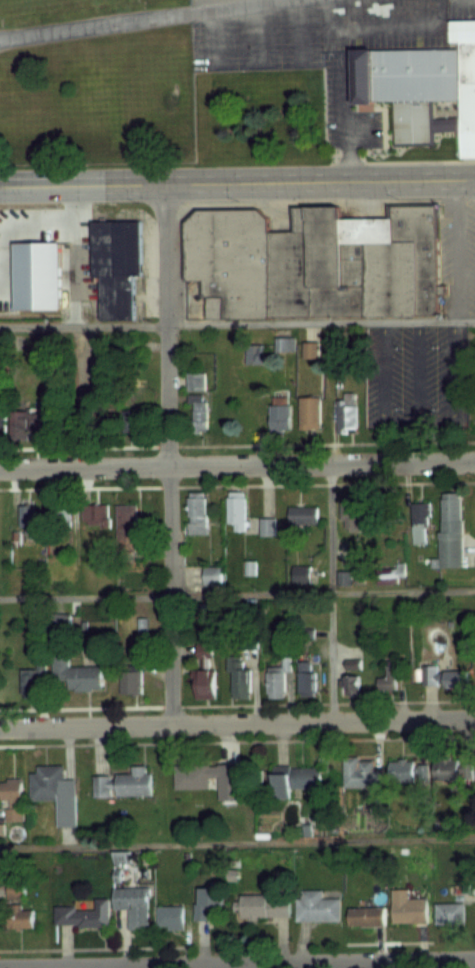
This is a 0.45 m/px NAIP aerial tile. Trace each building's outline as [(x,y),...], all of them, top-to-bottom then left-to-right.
[(449,20),(474,19),(474,157),(459,157),(459,130),(429,131),(430,144),(392,144),(391,99),(353,100),(352,50),(457,48),(457,40),(449,40),(449,20)] [(289,207),(334,206),(335,219),(388,218),(387,206),(433,205),(435,314),(184,318),(182,222),(195,209),(253,208),(262,217),(263,231),(289,231),(289,207)] [(131,275),(131,319),(98,320),(98,275),(90,275),(90,221),(139,221),(139,275),(131,275)] [(13,309),(12,242),(57,242),(58,309),(13,309)] [(282,340),(281,349),(291,349),(291,340),(282,340)] [(302,358),(316,358),(316,343),(302,343),(302,358)] [(206,389),(206,373),(187,373),(187,389),(206,389)] [(338,432),(356,432),(356,392),(338,392),(338,432)] [(208,395),(192,395),(192,431),(208,431),(208,395)] [(299,397),(299,429),(319,429),(319,397),(299,397)] [(289,431),(289,398),(271,398),(271,431),(289,431)] [(11,431),(41,431),(41,409),(11,409),(11,431)] [(206,492),(188,492),(188,534),(206,534),(206,492)] [(235,531),(245,531),(245,492),(227,492),(227,524),(235,524),(235,531)] [(462,566),(463,493),(440,493),(440,559),(432,559),(432,566),(462,566)] [(341,529),(360,529),(360,498),(341,498),(341,529)] [(411,502),(411,544),(430,544),(430,502),(411,502)] [(109,525),(109,504),(82,504),(82,525),(109,525)] [(35,505),(19,505),(19,527),(35,527),(35,505)] [(136,505),(117,505),(117,545),(136,545),(136,505)] [(316,507),(288,507),(288,524),(316,524),(316,507)] [(274,518),(259,518),(259,535),(274,535),(274,518)] [(315,566),(288,566),(288,583),(315,583),(315,566)] [(69,666),(69,657),(53,657),(53,682),(66,682),(66,691),(103,691),(103,666),(69,666)] [(215,668),(211,668),(211,657),(201,657),(201,669),(197,669),(197,699),(215,699),(215,668)] [(230,659),(231,699),(251,698),(250,669),(242,669),(242,659),(230,659)] [(299,662),(299,696),(315,696),(315,662),(299,662)] [(378,677),(378,690),(399,690),(399,665),(387,665),(387,677),(378,677)] [(121,666),(121,693),(143,693),(143,666),(121,666)] [(422,667),(423,686),(437,686),(436,666),(422,667)] [(39,693),(39,669),(22,669),(22,693),(39,693)] [(285,699),(285,671),(267,671),(267,699),(285,699)] [(444,671),(444,688),(466,688),(466,671),(444,671)] [(360,694),(360,676),(342,676),(342,694),(360,694)] [(374,767),(374,759),(344,759),(344,788),(382,788),(382,767),(374,767)] [(467,760),(434,760),(434,780),(467,780),(467,760)] [(390,782),(428,782),(428,762),(390,762),(390,782)] [(234,764),(174,765),(174,789),(198,789),(198,780),(234,779),(234,764)] [(31,800),(57,799),(58,827),(76,826),(75,785),(64,785),(63,765),(38,766),(39,772),(30,772),(31,800)] [(113,774),(113,779),(105,779),(105,796),(151,794),(150,766),(131,766),(131,773),(113,774)] [(320,766),(273,766),(273,789),(320,789),(320,766)] [(8,799),(8,821),(23,821),(23,778),(1,778),(1,799),(8,799)] [(149,888),(113,889),(114,910),(128,910),(129,930),(150,930),(149,888)] [(200,912),(222,912),(222,888),(200,888),(200,912)] [(409,889),(392,889),(392,924),(426,924),(426,898),(409,898),(409,889)] [(340,921),(340,899),(321,899),(321,891),(296,891),(296,921),(340,921)] [(286,918),(286,896),(239,896),(239,918),(286,918)] [(110,899),(95,899),(95,910),(55,910),(55,927),(110,927),(110,899)] [(435,903),(435,924),(464,924),(464,903),(435,903)] [(184,926),(184,906),(158,906),(158,926),(184,926)] [(348,927),(384,927),(384,908),(348,908),(348,927)] [(8,928),(33,928),(33,909),(8,909),(8,928)]
